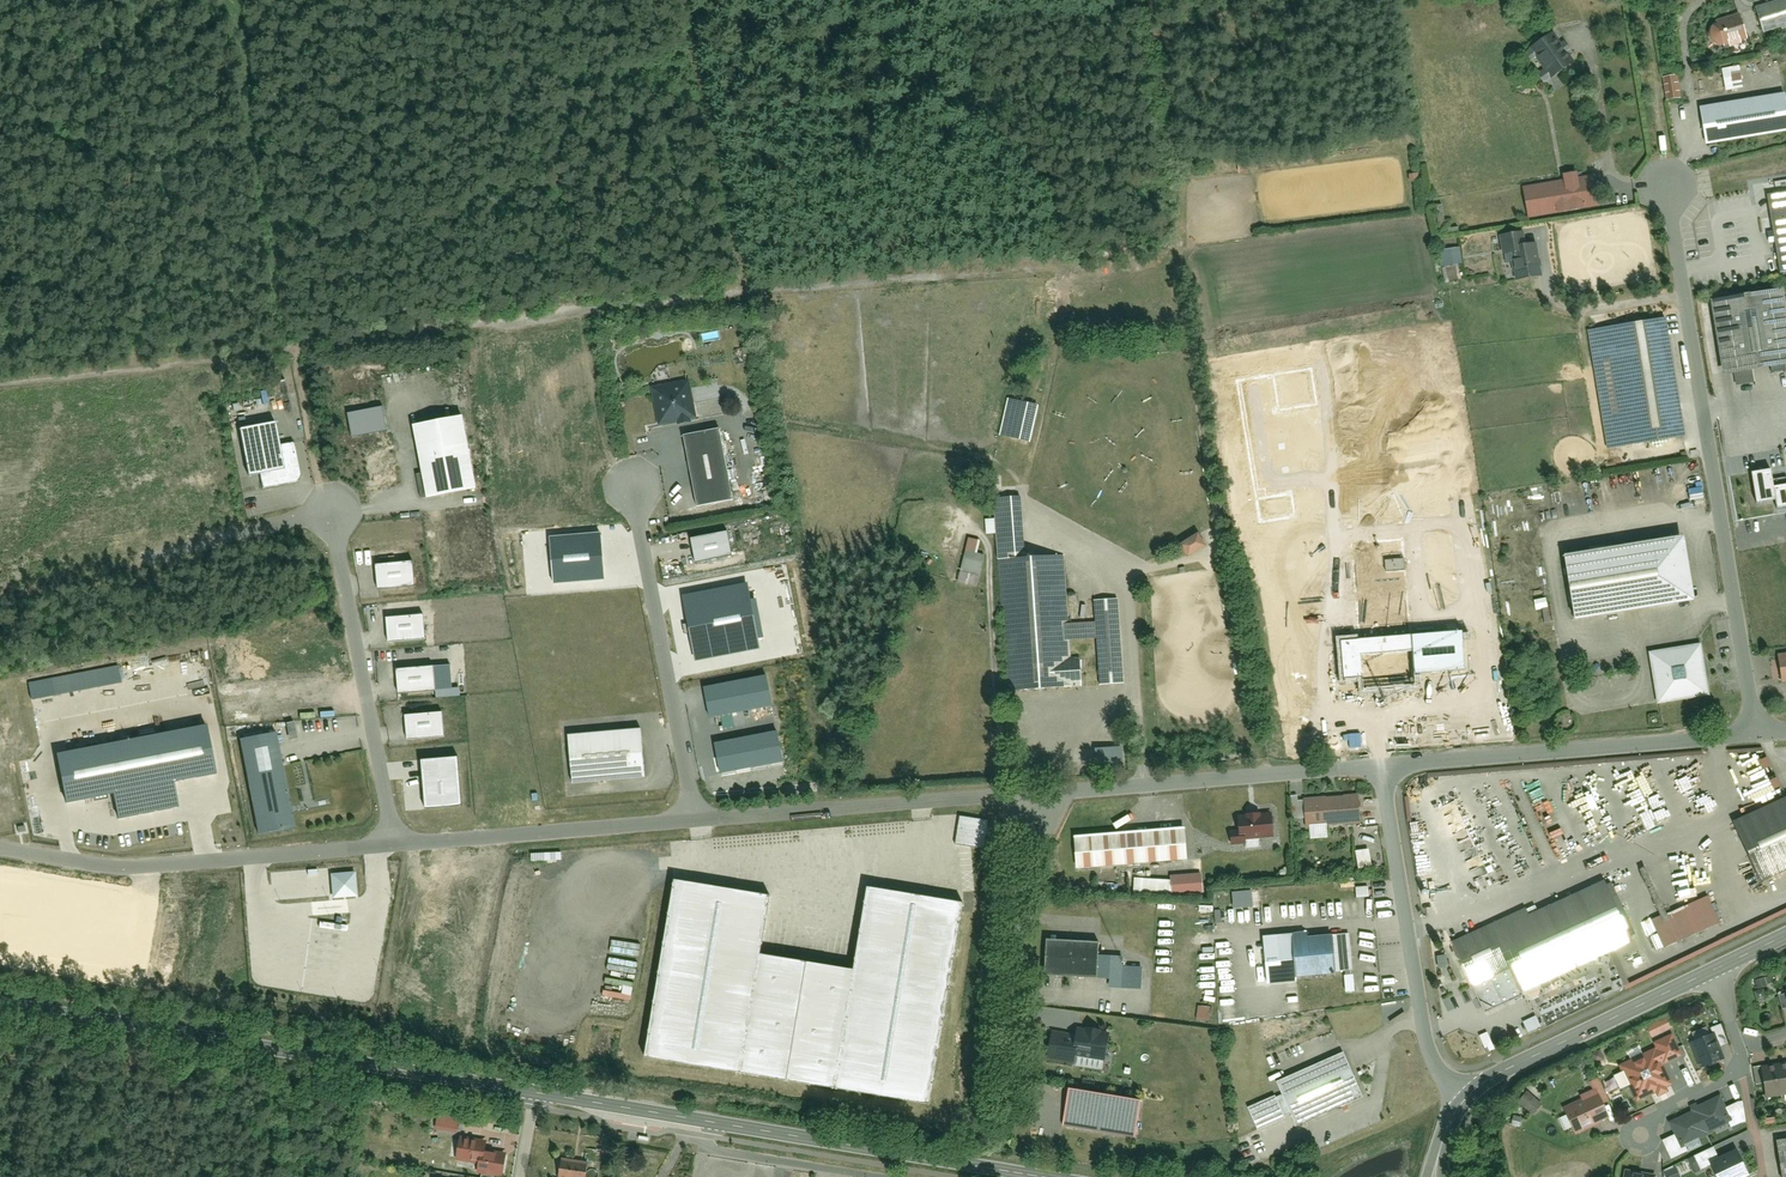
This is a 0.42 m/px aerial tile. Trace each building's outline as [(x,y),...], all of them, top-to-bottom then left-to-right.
[(1761,34),(1785,27),(1785,0),(1782,0),(1753,9),(1761,34)] [(1717,46),(1723,46),(1729,45),(1730,47),(1742,44),(1741,41),(1746,40),(1739,15),(1717,21),(1716,22),(1712,24),(1708,29),(1708,34),(1710,38),(1713,42),(1717,46)] [(1546,37),(1524,54),(1545,81),(1567,63),(1546,37)] [(1707,143),(1785,131),(1785,97),(1703,110),(1707,143)] [(1555,174),(1557,184),(1520,190),(1525,220),(1593,209),(1588,178),(1571,181),(1570,171),(1555,174)] [(1778,276),(1785,275),(1785,188),(1763,192),(1771,236),(1773,252),(1778,276)] [(1498,235),(1508,281),(1536,275),(1527,229),(1498,235)] [(1715,377),(1785,364),(1785,361),(1776,289),(1704,301),(1715,377)] [(1588,333),(1605,449),(1680,438),(1663,322),(1588,333)] [(733,352),(737,366),(749,363),(745,349),(733,352)] [(687,377),(650,385),(658,424),(696,416),(687,377)] [(1008,438),(1037,444),(1044,410),(1016,404),(1008,438)] [(348,415),(352,438),(390,431),(385,408),(348,415)] [(468,415),(412,425),(425,497),(480,488),(468,415)] [(264,474),(266,488),(304,481),(297,444),(287,445),(283,424),(242,431),(251,476),(264,474)] [(722,432),(685,438),(696,504),(732,497),(722,432)] [(1062,557),(1029,560),(1024,495),(993,497),(998,565),(1000,565),(1009,692),(1072,688),(1072,687),(1090,685),(1088,656),(1069,657),(1069,644),(1097,642),(1100,686),(1126,684),(1121,600),(1094,602),(1095,621),(1066,623),(1062,557)] [(697,562),(732,556),(727,532),(692,539),(697,562)] [(551,538),(554,584),(608,580),(604,534),(551,538)] [(1173,547),(1181,559),(1202,545),(1194,534),(1173,547)] [(971,539),(967,553),(978,556),(981,541),(971,539)] [(1562,558),(1572,622),(1692,603),(1682,539),(1562,558)] [(967,553),(961,574),(977,578),(983,557),(978,556),(967,553)] [(377,564),(379,588),(416,586),(415,562),(377,564)] [(695,660),(761,648),(749,584),(683,596),(695,660)] [(426,615),(386,618),(388,644),(428,641),(426,615)] [(1646,654),(1653,705),(1705,697),(1703,682),(1700,662),(1698,646),(1646,654)] [(1781,684),(1785,683),(1785,655),(1776,657),(1781,684)] [(435,667),(398,669),(400,693),(437,691),(435,667)] [(769,677),(706,689),(712,719),(775,706),(769,677)] [(446,714),(408,717),(410,740),(448,737),(446,714)] [(206,725),(57,754),(66,801),(114,791),(119,816),(177,804),(172,780),(215,772),(206,725)] [(642,729),(567,736),(572,785),(646,779),(642,729)] [(777,731),(715,744),(721,773),(783,761),(777,731)] [(281,732),(241,739),(257,833),(297,826),(281,732)] [(463,806),(458,758),(421,762),(425,810),(463,806)] [(1762,758),(1754,763),(1768,789),(1776,785),(1762,758)] [(1358,824),(1356,796),(1326,799),(1327,827),(1358,824)] [(1754,884),(1785,868),(1785,796),(1725,826),(1754,884)] [(1303,830),(1327,827),(1326,799),(1301,801),(1303,830)] [(1271,812),(1232,815),(1233,831),(1227,832),(1228,844),(1243,843),(1243,838),(1274,835),(1271,812)] [(956,845),(984,849),(988,820),(960,816),(956,845)] [(1192,828),(1074,838),(1077,871),(1194,859),(1192,828)] [(1634,871),(1656,920),(1651,923),(1664,951),(1717,927),(1704,898),(1668,914),(1646,866),(1634,871)] [(333,897),(355,896),(354,873),(332,875),(333,897)] [(1203,877),(1173,879),(1174,896),(1204,894),(1203,877)] [(760,954),(770,897),(677,880),(647,1052),(928,1101),(962,905),(869,889),(855,971),(760,954)] [(1486,1010),(1516,995),(1517,997),(1627,942),(1596,880),(1529,913),(1525,905),(1452,941),(1486,1010)] [(1306,933),(1263,937),(1267,983),(1297,980),(1296,975),(1346,971),(1348,992),(1353,991),(1348,935),(1306,939),(1306,933)] [(1106,942),(1053,940),(1052,977),(1105,978),(1106,942)] [(1774,974),(1757,980),(1760,988),(1777,982),(1774,974)] [(1671,1015),(1649,1025),(1654,1036),(1676,1026),(1671,1015)] [(1713,1027),(1716,1032),(1693,1041),(1704,1067),(1727,1057),(1723,1046),(1732,1042),(1724,1022),(1713,1027)] [(1078,1035),(1055,1032),(1050,1059),(1075,1063),(1075,1056),(1106,1061),(1110,1033),(1079,1029),(1078,1035)] [(1624,1065),(1640,1099),(1675,1082),(1666,1062),(1686,1053),(1676,1032),(1656,1041),(1659,1048),(1624,1065)] [(1603,1049),(1593,1053),(1597,1062),(1607,1058),(1603,1049)] [(1296,1126),(1363,1097),(1343,1053),(1276,1082),(1282,1095),(1276,1098),(1276,1096),(1248,1108),(1258,1130),(1286,1119),(1284,1113),(1290,1111),(1296,1126)] [(1765,1068),(1769,1097),(1785,1095),(1785,1064),(1765,1068)] [(1584,1098),(1566,1106),(1569,1113),(1559,1117),(1566,1131),(1575,1127),(1577,1131),(1610,1116),(1604,1102),(1612,1098),(1601,1076),(1591,1080),(1594,1088),(1582,1094),(1584,1098)] [(1530,1091),(1520,1102),(1535,1116),(1545,1105),(1530,1091)] [(1141,1103),(1070,1092),(1064,1126),(1135,1137),(1141,1103)] [(1678,1134),(1665,1139),(1673,1158),(1706,1144),(1704,1138),(1712,1135),(1711,1132),(1731,1123),(1733,1128),(1750,1121),(1742,1102),(1728,1108),(1723,1095),(1695,1107),(1697,1111),(1673,1121),(1678,1134)] [(1524,1117),(1516,1114),(1513,1125),(1521,1127),(1524,1117)] [(498,1143),(463,1137),(459,1161),(481,1164),(480,1173),(506,1176),(509,1155),(497,1153),(498,1143)] [(1690,1159),(1697,1173),(1714,1165),(1720,1176),(1746,1176),(1753,1174),(1741,1148),(1721,1157),(1716,1146),(1690,1159)] [(593,1166),(562,1161),(559,1176),(591,1176),(593,1166)] [(1667,1171),(1670,1176),(1682,1176),(1684,1176),(1679,1166),(1667,1171)] [(1657,1173),(1623,1169),(1622,1176),(1657,1176),(1657,1173)]
